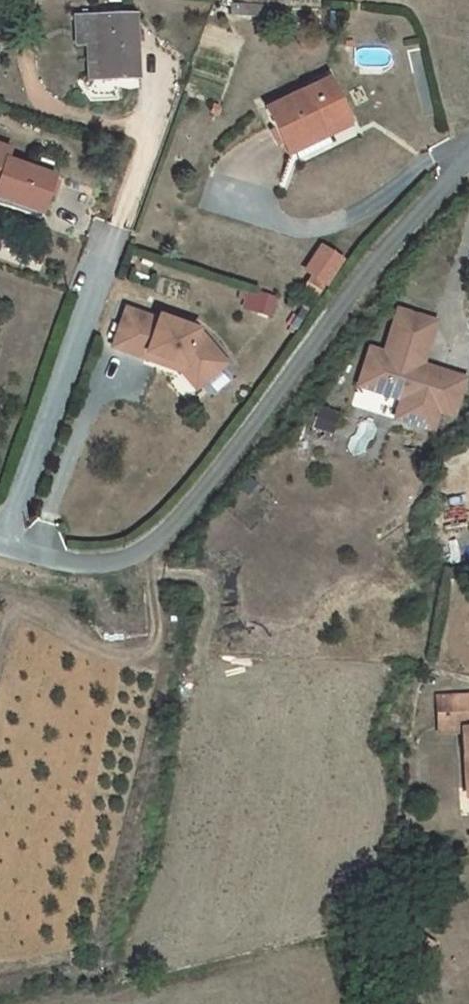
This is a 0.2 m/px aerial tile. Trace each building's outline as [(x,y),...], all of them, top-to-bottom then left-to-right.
[(125,8),(86,10),(88,75),(127,73),(125,8)] [(76,76),(88,75),(86,10),(62,11),(63,40),(75,41),(76,76)] [(263,112),(280,148),(320,129),(324,136),(350,125),(329,81),(263,112)] [(326,140),(324,136),(320,129),(280,148),(285,159),(326,140)] [(0,160),(0,196),(8,198),(6,206),(44,218),(56,176),(0,160)] [(326,292),(347,259),(319,242),(299,274),(326,292)] [(201,385),(226,364),(198,331),(159,317),(158,321),(127,309),(113,347),(145,359),(148,352),(185,366),(201,385)] [(371,352),(365,375),(391,383),(387,397),(403,402),(401,408),(416,412),(412,425),(435,432),(441,413),(455,417),(467,379),(430,369),(428,375),(421,373),(416,366),(425,361),(436,323),(399,312),(386,356),(371,352)] [(148,352),(145,359),(180,371),(195,389),(201,385),(185,366),(148,352)] [(425,361),(416,366),(421,373),(428,375),(430,369),(425,361)] [(391,383),(365,375),(361,389),(387,397),(391,383)] [(416,412),(401,408),(398,421),(412,425),(416,412)] [(322,413),(316,431),(335,437),(341,419),(322,413)] [(463,725),(468,725),(468,697),(437,698),(438,723),(463,721),(463,725)] [(463,725),(463,721),(438,723),(439,734),(464,733),(464,730),(468,730),(468,725),(463,725)]
